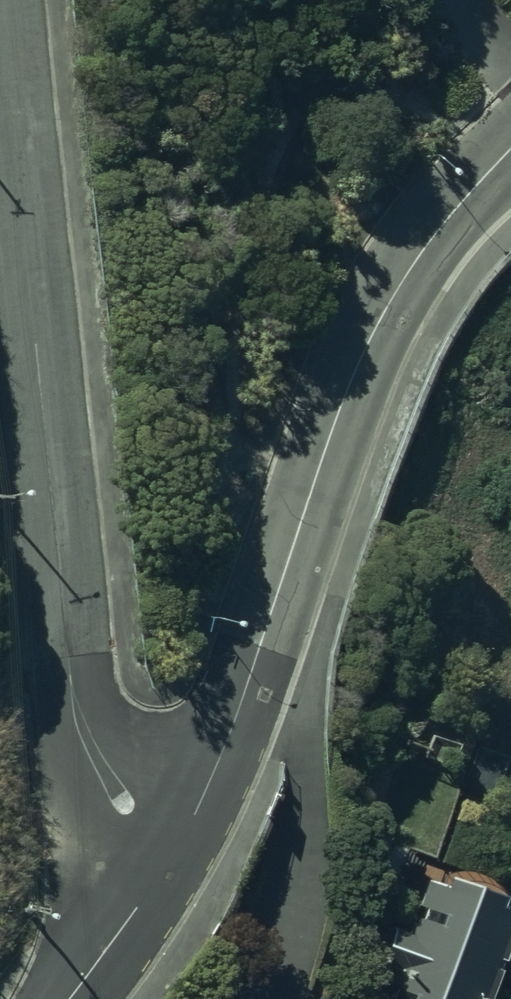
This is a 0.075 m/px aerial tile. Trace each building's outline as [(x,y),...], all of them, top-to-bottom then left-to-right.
[(369,998),(471,998),(508,902),(419,868),(369,998)]
